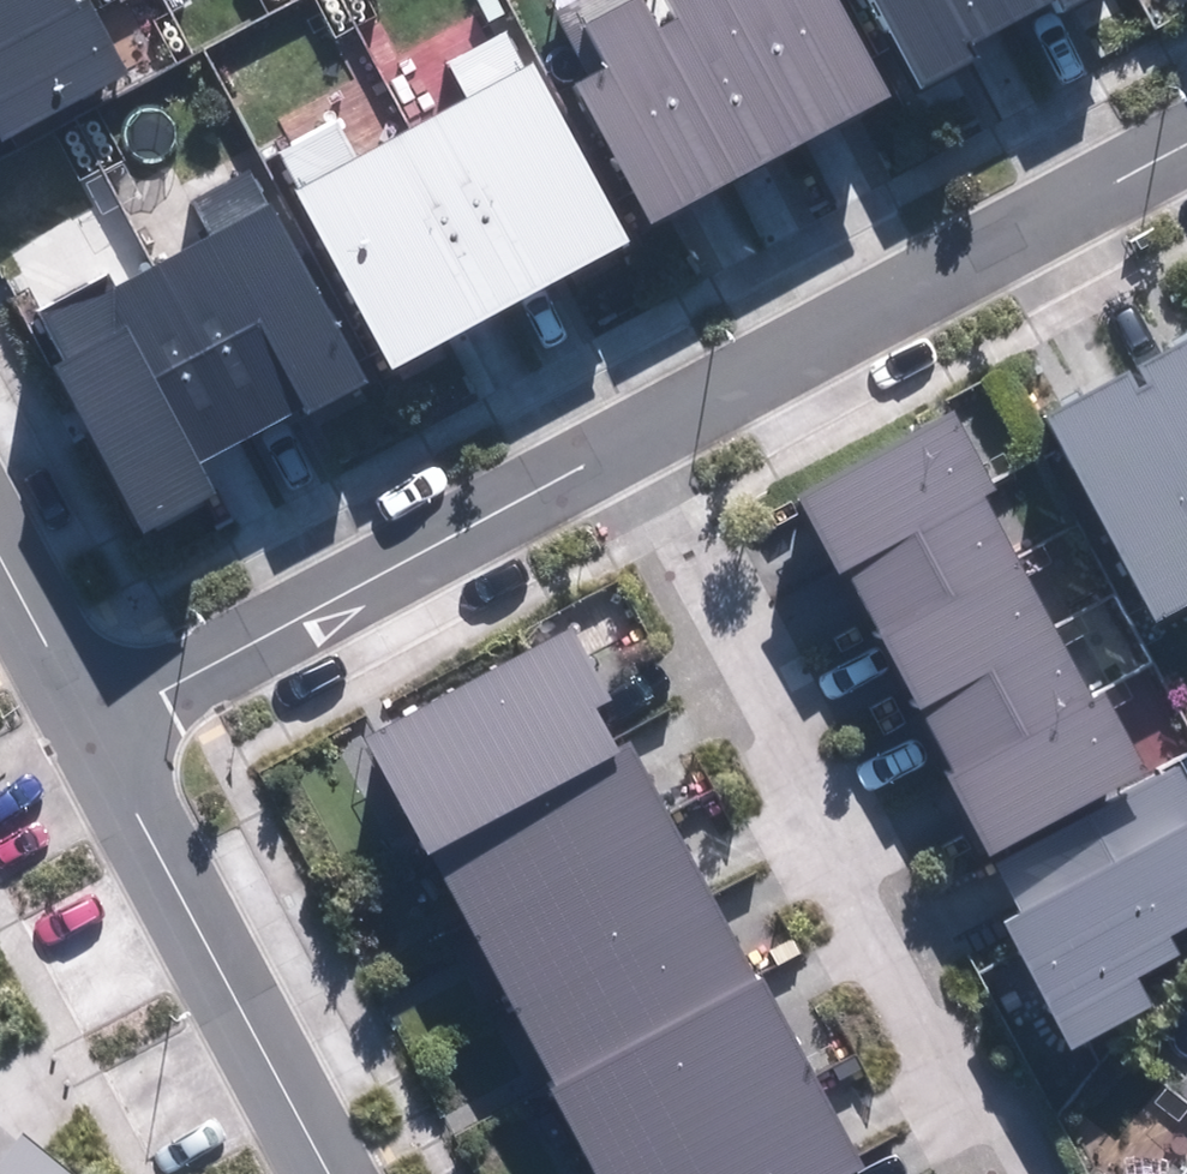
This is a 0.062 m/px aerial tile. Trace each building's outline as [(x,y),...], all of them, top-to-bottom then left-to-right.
[(2,123),(110,64),(75,0),(63,0),(0,34),(0,120),(2,123)] [(63,0),(0,0),(0,34),(63,0)] [(650,225),(894,92),(844,0),(668,0),(678,18),(660,28),(644,0),(626,0),(584,23),(608,66),(573,85),(650,225)] [(921,90),(978,60),(969,43),(1048,0),(873,0),(921,90)] [(1063,12),(1086,0),(1056,0),(1063,12)] [(295,190),(389,371),(633,246),(539,63),(527,69),(506,28),(445,60),(466,100),(356,156),(339,122),(282,151),(301,187),(295,190)] [(143,531),(218,492),(201,460),(302,407),(308,419),(373,384),(258,167),(192,202),(210,236),(114,286),(107,274),(39,310),(65,360),(55,366),(143,531)] [(1186,604),(1186,341),(1138,366),(1147,382),(1137,388),(1127,371),(1045,414),(1155,621),(1186,604)] [(948,778),(989,855),(1146,772),(1105,695),(1093,701),(983,496),(996,489),(955,413),(797,497),(840,576),(847,572),(955,774),(948,778)] [(867,1168),(765,974),(756,979),(631,742),(619,749),(598,708),(614,700),(576,629),(364,740),(425,856),(433,851),(557,1087),(553,1089),(597,1173),(855,1173),(867,1168)] [(1186,927),(1186,775),(1183,768),(1000,863),(1027,915),(1007,925),(1072,1049),(1153,1007),(1137,975),(1181,953),(1172,935),(1186,927)] [(0,1151),(0,1173),(86,1173),(23,1123),(0,1151)]
